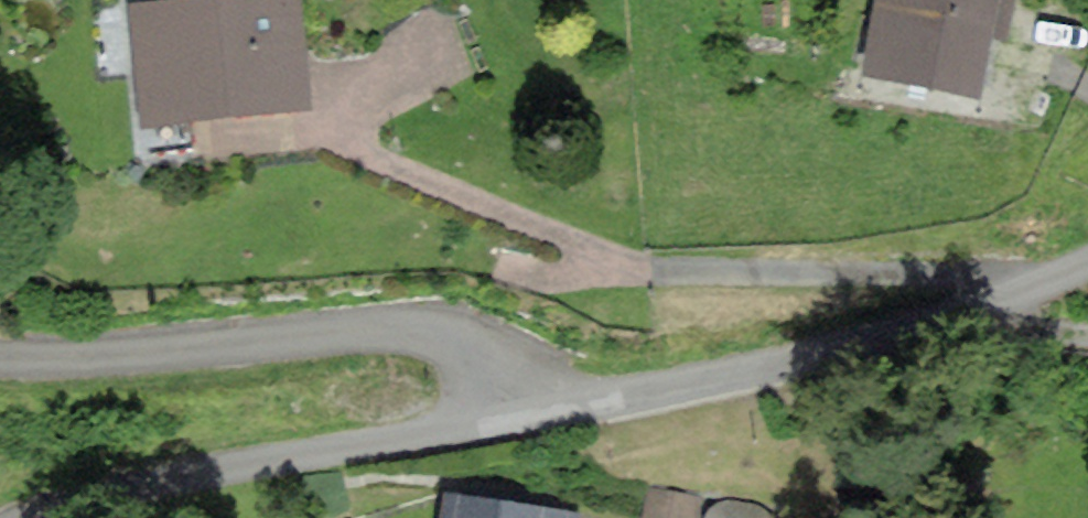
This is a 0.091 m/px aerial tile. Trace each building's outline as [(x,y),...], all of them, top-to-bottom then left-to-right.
[(140,3),(148,110),(300,99),(292,0),(182,0),(140,3)] [(869,67),(974,88),(985,29),(1003,32),(1009,2),(997,0),(882,0),(869,67)] [(449,497),(446,517),(571,517),(571,516),(449,497)]
